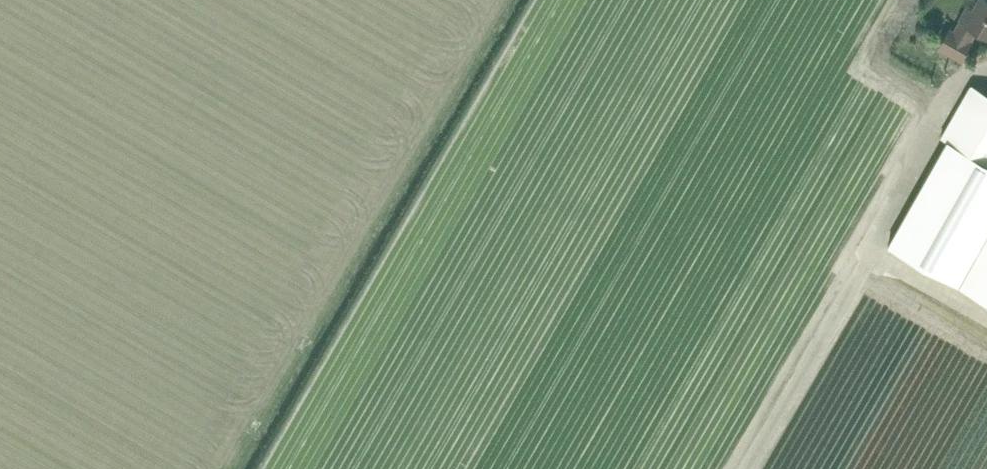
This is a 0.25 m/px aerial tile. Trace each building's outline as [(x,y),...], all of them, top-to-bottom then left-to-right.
[(986,36),(986,0),(979,0),(974,9),(968,5),(955,29),(950,27),(937,48),(962,61),(973,40),(972,40),(978,31),(986,36)] [(986,300),(986,93),(970,84),(940,137),(947,141),(888,245),(986,300)]
